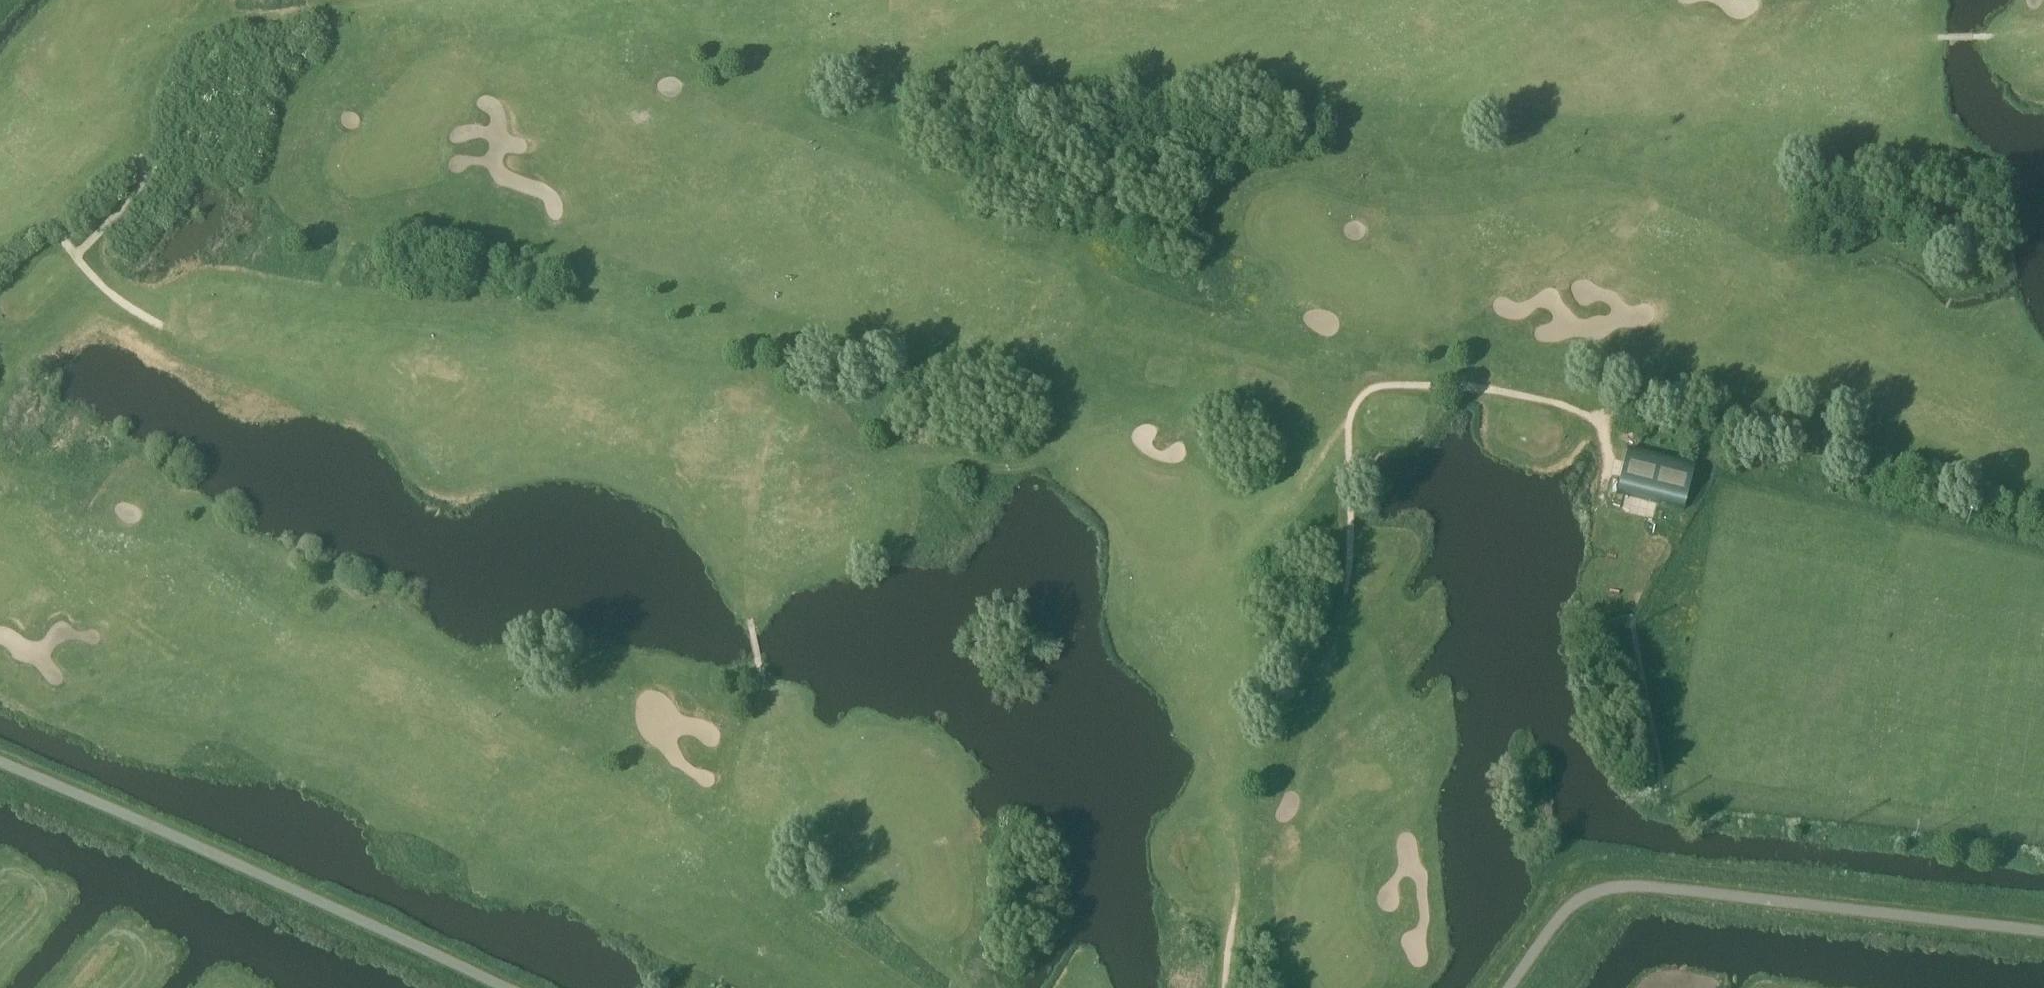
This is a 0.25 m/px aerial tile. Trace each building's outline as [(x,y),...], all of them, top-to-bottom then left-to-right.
[(1619,477),(1615,493),(1685,510),(1696,466),(1626,449),(1626,450),(1619,477)]
